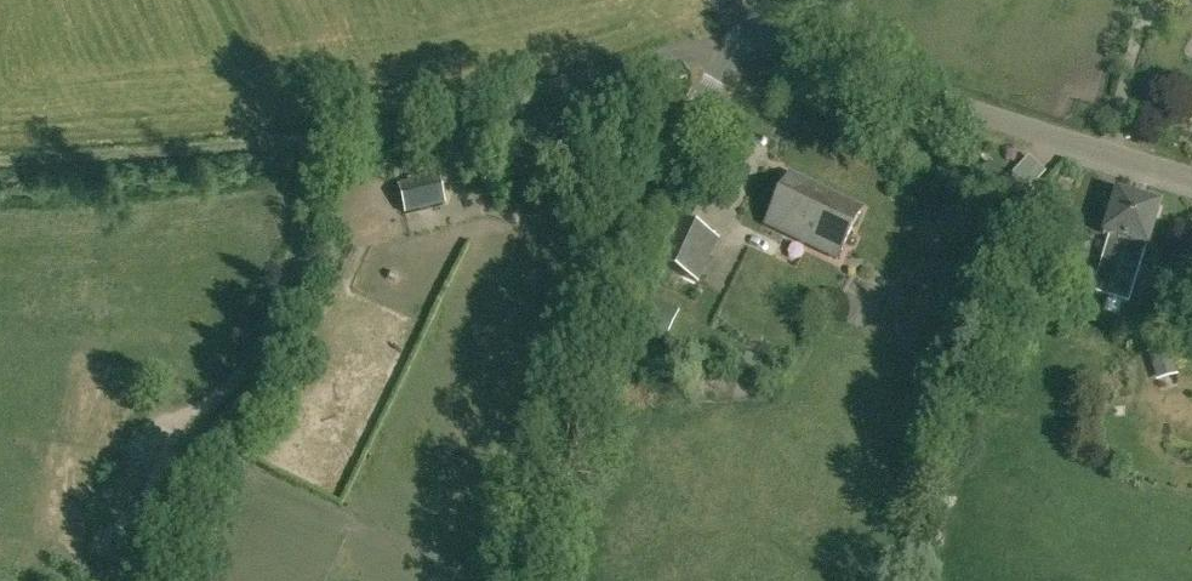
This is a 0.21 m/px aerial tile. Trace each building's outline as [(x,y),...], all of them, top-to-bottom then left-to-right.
[(996,191),(1012,207),(1029,190),(1012,174),(996,191)] [(789,176),(765,226),(838,261),(862,211),(789,176)] [(438,178),(399,188),(406,216),(445,206),(438,178)] [(1107,300),(1138,200),(1116,193),(1102,239),(1108,241),(1092,295),(1107,300)] [(1160,207),(1138,200),(1107,300),(1129,306),(1146,252),(1160,207)] [(652,261),(698,283),(719,240),(673,218),(652,261)] [(631,325),(665,342),(679,314),(644,298),(631,325)] [(1149,354),(1156,381),(1177,376),(1170,348),(1149,354)]
